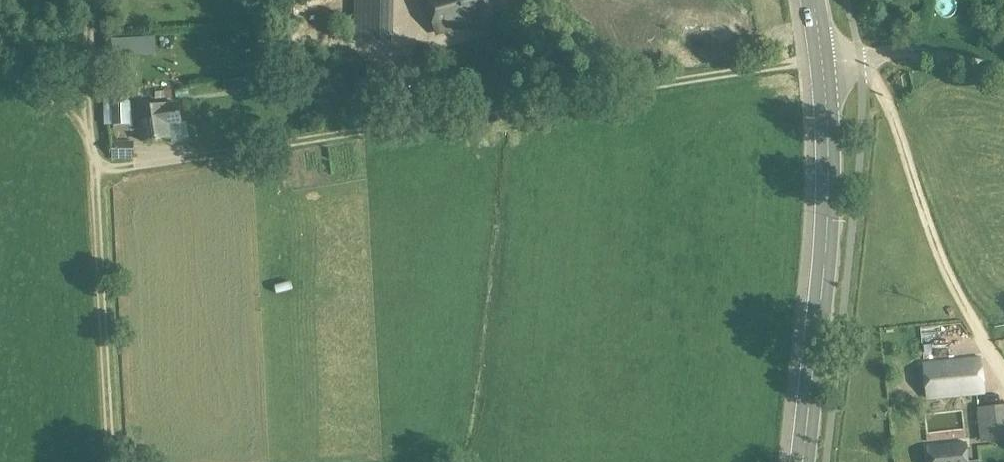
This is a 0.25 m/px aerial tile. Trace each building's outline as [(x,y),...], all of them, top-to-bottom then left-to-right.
[(392,15),(393,0),(355,0),(354,13),(392,15)] [(503,23),(497,0),(430,0),(438,33),(481,23),(482,28),(503,23)] [(390,46),(392,15),(354,13),(354,45),(390,46)] [(155,36),(111,40),(112,55),(156,52),(155,36)] [(130,100),(130,101),(138,100),(137,79),(116,81),(117,101),(130,100)] [(130,101),(130,100),(117,101),(114,101),(117,125),(131,124),(132,132),(141,131),(142,141),(172,138),(170,125),(182,124),(179,102),(167,103),(168,106),(138,109),(138,110),(131,111),(130,101)] [(316,120),(314,105),(305,107),(307,122),(316,120)] [(114,142),(114,160),(135,159),(135,141),(114,142)] [(980,360),(926,365),(929,398),(983,393),(980,360)] [(1003,440),(1003,406),(979,409),(983,443),(1003,440)] [(930,461),(968,461),(966,444),(928,449),(930,461)]
